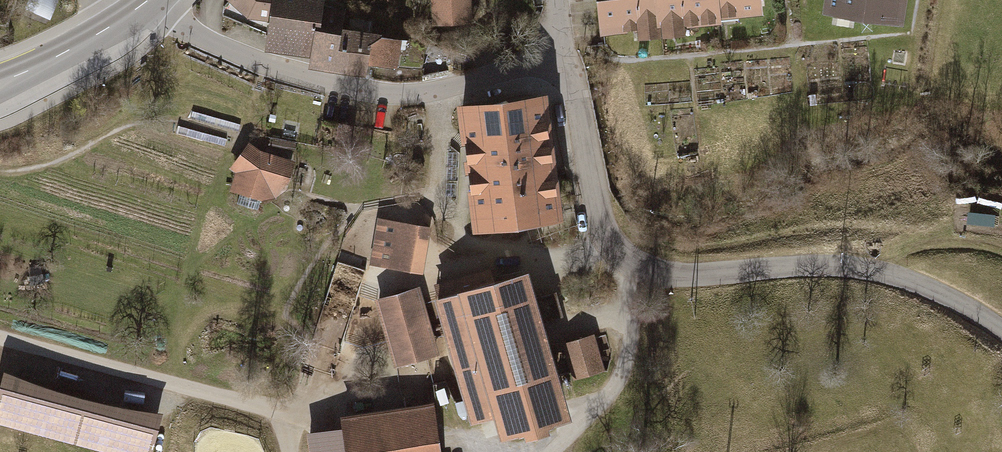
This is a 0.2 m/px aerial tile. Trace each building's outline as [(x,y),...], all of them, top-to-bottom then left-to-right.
[(53,0),(30,0),(24,13),(49,25),(59,3),(53,0)] [(248,15),(273,19),(270,44),(291,47),(297,4),(321,8),(322,0),(232,0),(248,15)] [(433,27),(470,26),(469,0),(432,0),(433,27)] [(592,41),(630,38),(631,49),(679,45),(678,34),(717,30),(716,20),(760,16),(758,0),(589,0),(592,41)] [(816,24),(899,37),(904,0),(820,0),(816,24)] [(291,47),(319,51),(323,27),(341,29),(344,11),(321,8),(297,4),(291,47)] [(352,32),(341,29),(323,27),(319,51),(317,61),(346,66),(352,32)] [(407,41),(352,32),(346,66),(364,68),(365,60),(390,64),(392,49),(406,51),(407,41)] [(451,114),(467,240),(560,228),(544,102),(451,114)] [(299,129),(284,126),(281,142),(296,144),(299,129)] [(234,180),(228,196),(260,207),(284,202),(293,167),(254,157),(246,151),(227,174),(234,180)] [(417,231),(376,225),(369,270),(410,276),(417,231)] [(428,291),(469,430),(489,424),(496,448),(515,442),(518,451),(519,451),(547,444),(544,434),(567,427),(523,281),(494,290),(489,274),(428,291)] [(373,307),(394,373),(440,358),(419,292),(373,307)] [(563,346),(573,381),(605,371),(595,337),(563,346)] [(161,409),(95,396),(56,386),(0,366),(0,419),(120,451),(149,451),(161,409)] [(338,422),(343,451),(438,451),(431,408),(338,422)]
